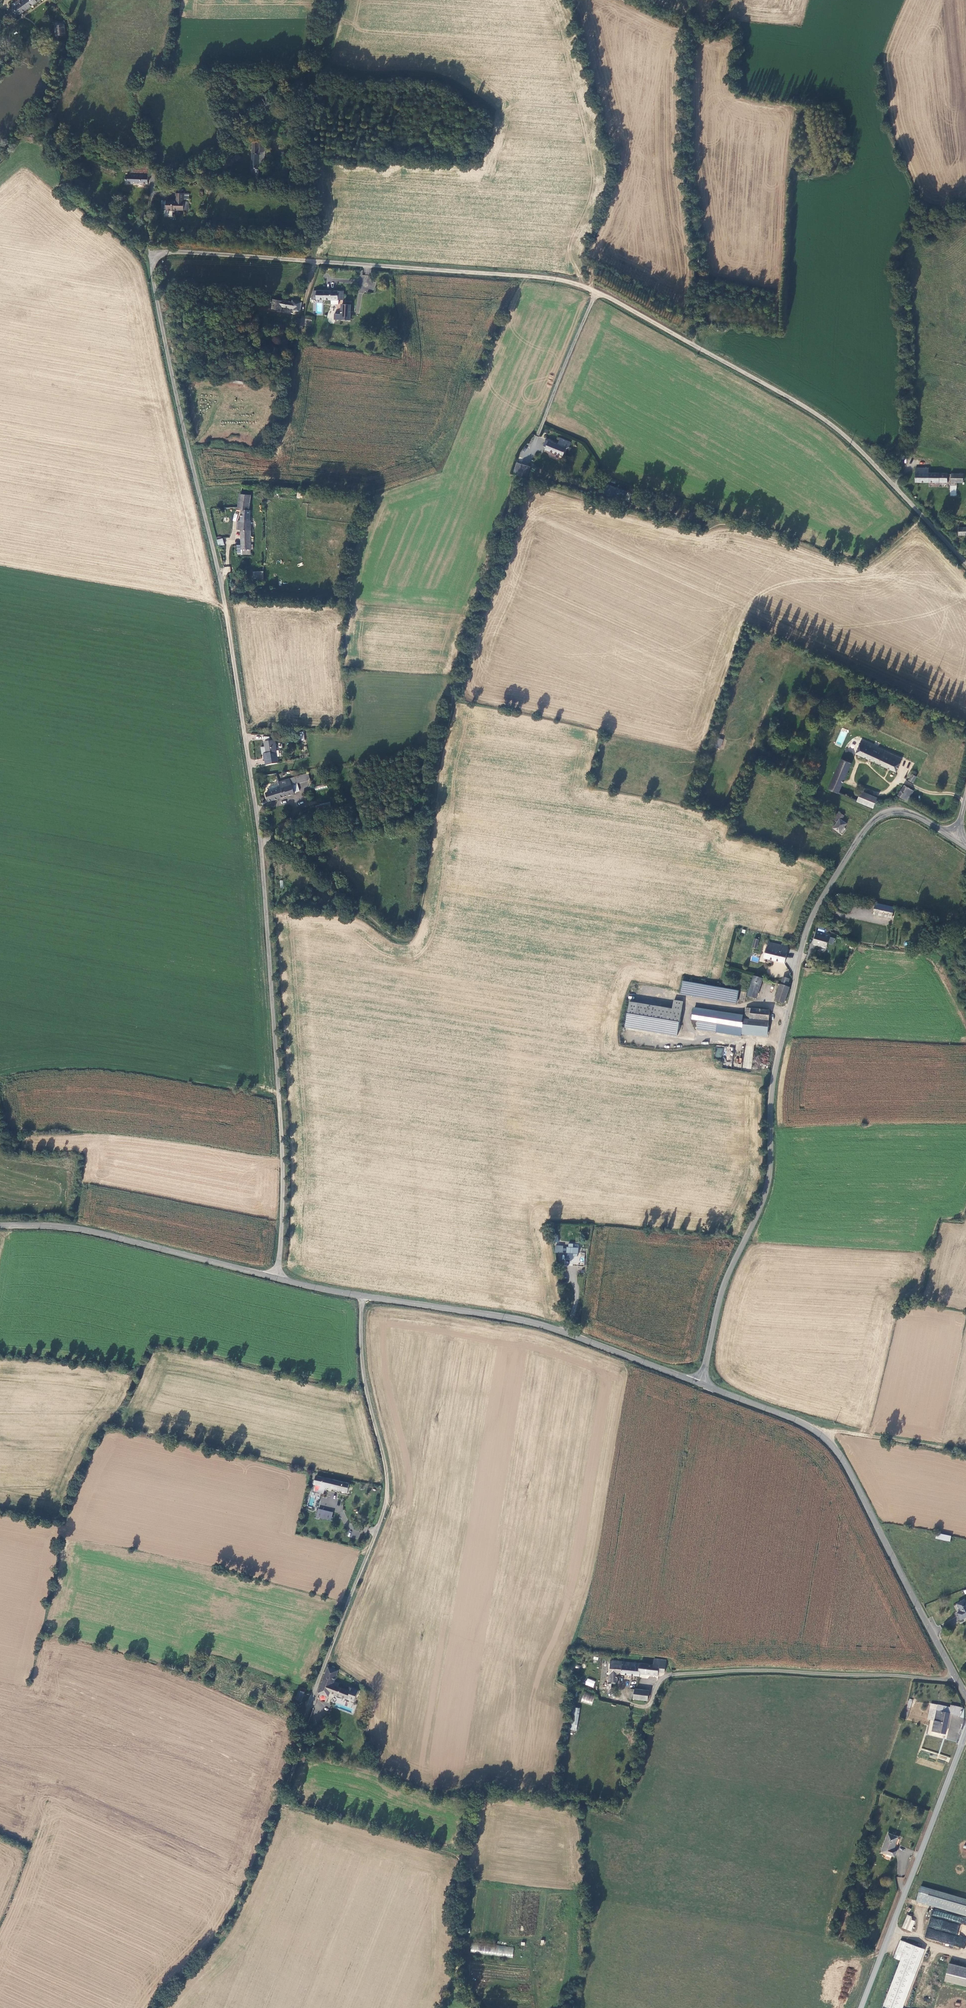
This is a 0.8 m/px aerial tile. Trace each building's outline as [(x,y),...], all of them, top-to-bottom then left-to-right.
[(21,1),(13,7),(17,15),(38,0),(20,0),(21,1)] [(14,18),(17,15),(13,7),(9,10),(14,18)] [(54,23),(56,36),(64,34),(62,21),(54,23)] [(218,164),(222,171),(239,160),(234,154),(234,153),(217,163),(218,164)] [(218,164),(206,169),(208,172),(210,171),(211,173),(216,171),(217,172),(222,171),(218,164)] [(130,165),(129,174),(146,174),(146,167),(146,166),(130,165)] [(260,174),(252,174),(252,179),(266,180),(267,171),(265,171),(260,171),(260,174)] [(174,200),(168,199),(167,210),(174,210),(184,210),(185,201),(185,198),(176,198),(176,201),(174,201),(174,200)] [(344,291),(317,291),(317,299),(343,300),(344,299),(348,299),(348,295),(344,295),(344,291)] [(303,302),(297,301),(292,300),(292,301),(286,300),(286,301),(273,299),(271,308),(281,310),(282,306),(294,308),(294,311),(301,311),(303,302)] [(350,320),(351,304),(342,304),(341,313),(335,313),(335,319),(350,320)] [(302,316),(301,324),(312,326),(313,317),(302,316)] [(545,450),(563,457),(567,448),(568,448),(570,443),(564,440),(565,439),(559,436),(557,444),(546,439),(543,445),(546,447),(545,450)] [(518,475),(522,476),(527,478),(531,467),(522,463),(521,464),(518,474),(518,475)] [(929,468),(916,468),(916,482),(940,483),(940,473),(929,473),(929,468)] [(940,483),(963,483),(963,474),(940,473),(940,483)] [(242,549),(242,554),(250,554),(250,549),(251,549),(250,527),(251,520),(250,520),(250,510),(249,510),(251,495),(240,493),(238,507),(236,507),(237,510),(241,510),(241,520),(240,529),(241,530),(241,549),(242,549)] [(263,581),(263,571),(253,571),(253,581),(263,581)] [(841,728),(836,745),(842,747),(847,730),(841,728)] [(275,740),(265,742),(267,753),(264,754),(265,760),(266,760),(267,765),(279,763),(275,740)] [(856,753),(897,772),(903,759),(862,740),(856,753)] [(839,793),(844,783),(852,763),(841,759),(828,788),(839,793)] [(292,786),(297,784),(310,780),(308,773),(290,779),(292,786)] [(917,777),(912,774),(909,780),(913,783),(917,777)] [(299,791),(297,784),(292,786),(290,779),(278,782),(278,781),(275,781),(278,789),(265,794),(268,803),(294,794),(294,792),(299,791)] [(839,793),(873,807),(878,798),(844,783),(839,793)] [(902,789),(900,786),(895,793),(907,801),(914,791),(905,785),(902,789)] [(331,809),(329,802),(315,806),(317,813),(331,809)] [(840,833),(847,823),(842,820),(845,815),(839,811),(833,819),(837,822),(833,828),(840,833)] [(894,908),(876,904),(874,914),(892,917),(894,908)] [(827,948),(829,939),(820,936),(821,932),(817,931),(813,944),(827,948)] [(785,964),(786,959),(787,953),(788,947),(768,942),(764,958),(785,964)] [(781,984),(788,986),(791,974),(785,972),(781,984)] [(763,978),(754,976),(748,996),(757,999),(763,978)] [(739,991),(695,983),(683,981),(681,989),(737,999),(739,991)] [(785,1003),(790,987),(788,986),(781,984),(775,1000),(785,1003)] [(679,1036),(685,1002),(675,1000),(674,1009),(630,1002),(626,1027),(679,1036)] [(695,1007),(693,1019),(698,1020),(697,1030),(716,1034),(718,1024),(735,1027),(734,1033),(767,1037),(769,1021),(744,1019),(743,1018),(743,1015),(695,1007)] [(744,1019),(769,1021),(770,1010),(746,1008),(744,1019)] [(745,1043),(743,1068),(752,1069),(754,1044),(745,1043)] [(347,1482),(314,1475),(312,1483),(345,1491),(347,1482)] [(331,1508),(316,1503),(315,1506),(313,1515),(327,1519),(331,1508)] [(951,1535),(936,1532),(935,1538),(949,1541),(951,1535)] [(961,1620),(965,1617),(965,1604),(964,1600),(957,1604),(961,1611),(957,1613),(961,1620)] [(659,1671),(665,1672),(667,1660),(655,1659),(654,1665),(612,1660),(611,1668),(611,1681),(618,1681),(619,1673),(639,1676),(640,1673),(658,1676),(659,1671)] [(331,1693),(355,1702),(359,1691),(351,1687),(350,1691),(338,1687),(340,1683),(335,1681),(339,1671),(329,1667),(320,1693),(329,1697),(331,1693)] [(587,1678),(585,1685),(593,1687),(595,1681),(587,1678)] [(302,1691),(296,1688),(293,1698),(298,1700),(302,1691)] [(635,1699),(649,1700),(650,1691),(636,1689),(635,1699)] [(584,1692),(580,1702),(591,1705),(595,1696),(584,1692)] [(961,1716),(963,1708),(951,1705),(951,1708),(943,1705),(941,1711),(938,1710),(935,1721),(933,1731),(946,1734),(951,1714),(961,1716)] [(577,1731),(579,1708),(574,1707),(572,1721),(568,1720),(567,1730),(577,1731)] [(896,1850),(898,1845),(900,1838),(889,1834),(883,1852),(895,1857),(898,1851),(896,1850)] [(921,1886),(917,1901),(965,1915),(965,1899),(921,1886)] [(915,1921),(911,1919),(912,1917),(907,1914),(901,1927),(911,1931),(915,1921)] [(925,1949),(902,1940),(896,1954),(903,1957),(883,2007),(885,2007),(903,2007),(925,1949)] [(470,1953),(507,1956),(508,1946),(471,1943),(470,1953)] [(950,1963),(946,1981),(965,1986),(965,1967),(950,1963)]
